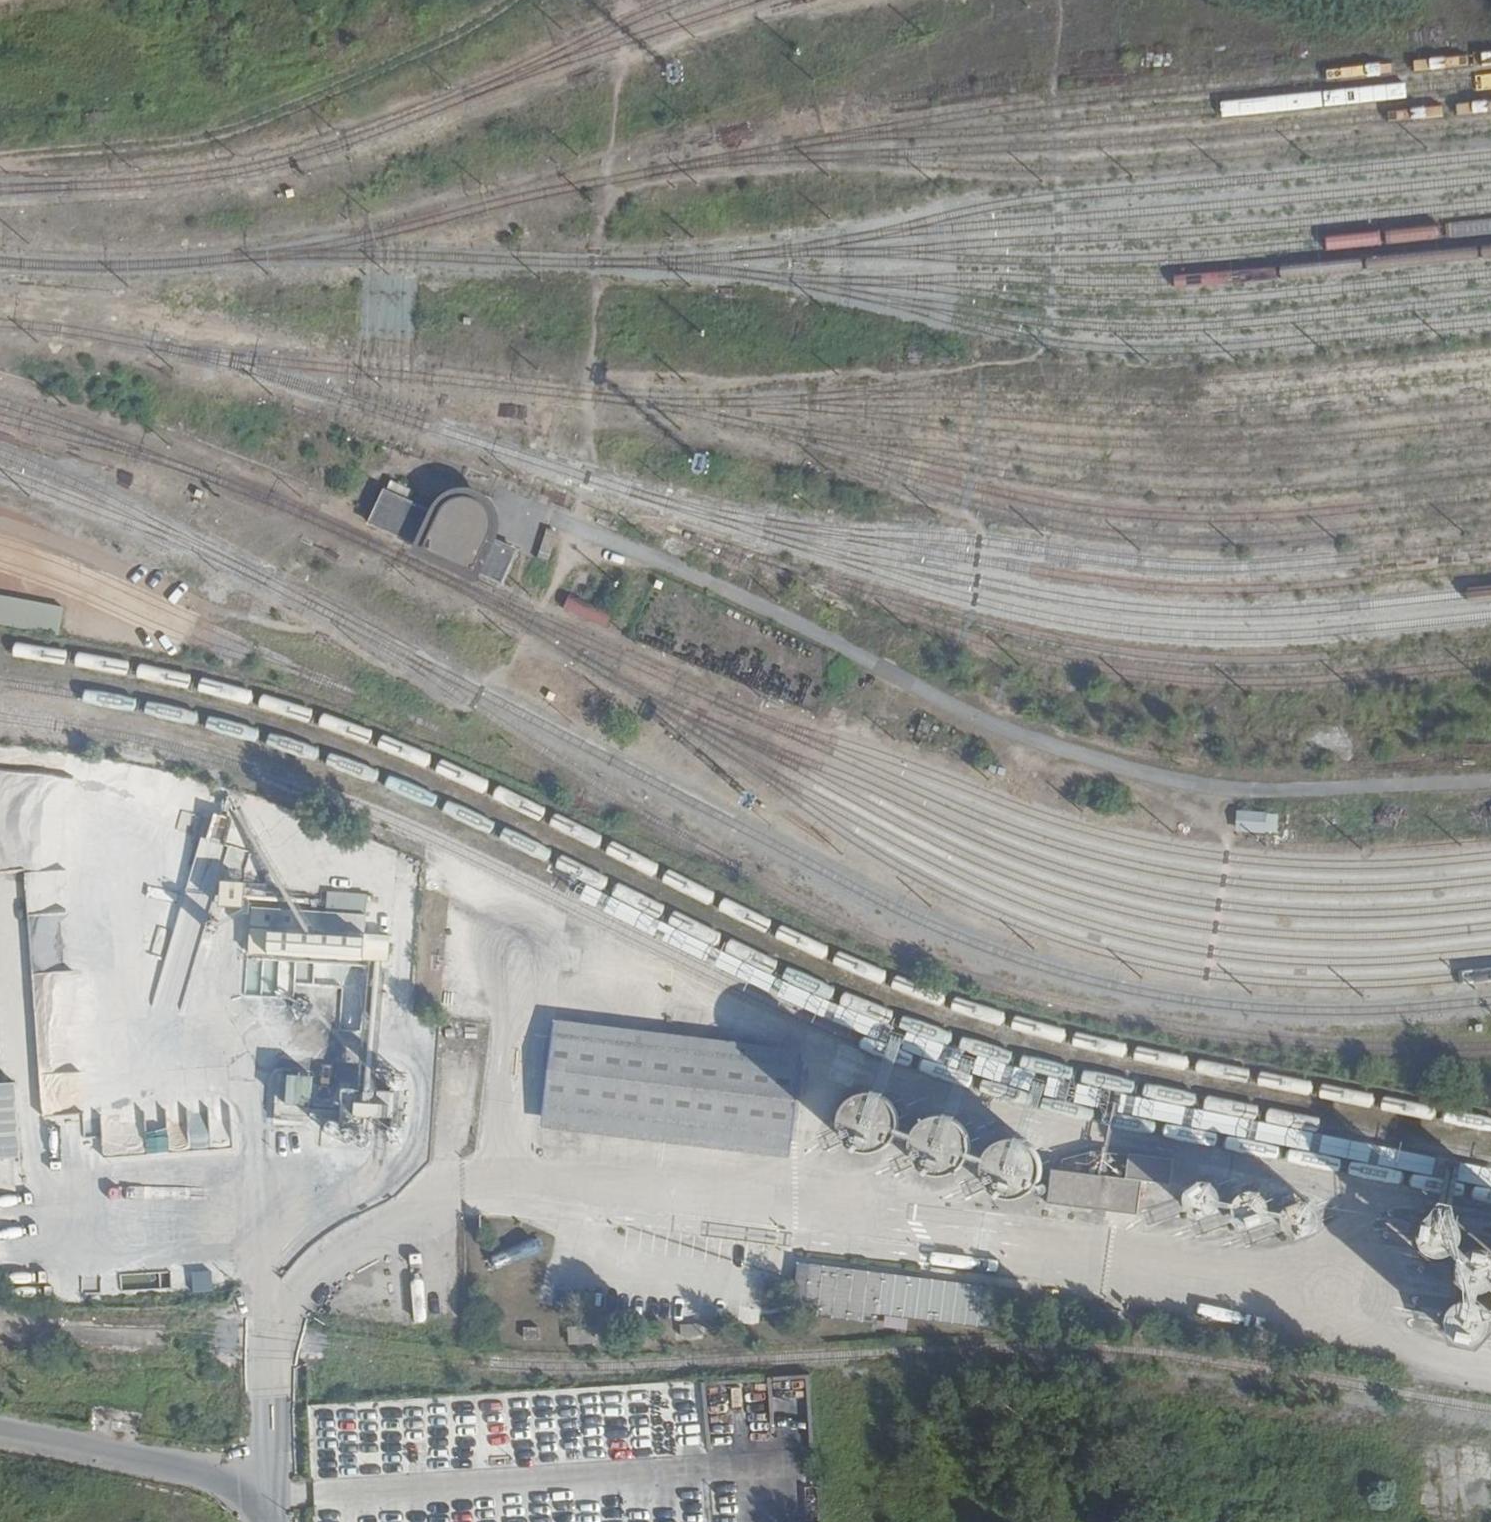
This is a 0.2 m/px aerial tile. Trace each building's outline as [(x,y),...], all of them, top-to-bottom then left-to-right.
[(428,508),(380,488),(364,526),(500,583),(515,547),(486,536),(500,504),(440,479),(428,508)] [(62,607),(0,594),(0,624),(56,635),(62,607)] [(0,767),(0,871),(24,870),(31,966),(59,964),(55,916),(65,916),(61,866),(70,865),(68,838),(81,837),(76,773),(58,774),(57,763),(0,767)] [(1234,831),(1278,831),(1277,811),(1234,812),(1234,831)] [(212,815),(206,836),(221,841),(227,820),(212,815)] [(238,880),(213,879),(212,904),(236,905),(238,880)] [(246,905),(243,995),(296,997),(298,959),(387,962),(388,934),(362,933),(363,909),(246,905)] [(788,1141),(798,1066),(552,1036),(543,1110),(788,1141)] [(311,1104),(309,1073),(273,1075),(275,1106),(311,1104)] [(16,1157),(14,1082),(0,1083),(0,1158),(16,1157)] [(968,1194),(1038,1194),(1038,1142),(961,1142),(961,1118),(891,1118),(891,1098),(854,1098),(854,1120),(862,1120),(862,1132),(899,1132),(899,1161),(917,1161),(917,1178),(939,1178),(939,1180),(968,1180),(968,1194)] [(1167,1183),(1170,1158),(1124,1152),(1121,1177),(1046,1168),(1042,1202),(1134,1214),(1138,1179),(1167,1183)] [(0,1160),(0,1185),(20,1184),(19,1158),(0,1160)] [(1444,1249),(1439,1317),(1490,1322),(1490,1253),(1444,1249)] [(984,1283),(797,1264),(792,1309),(979,1328),(984,1283)]
